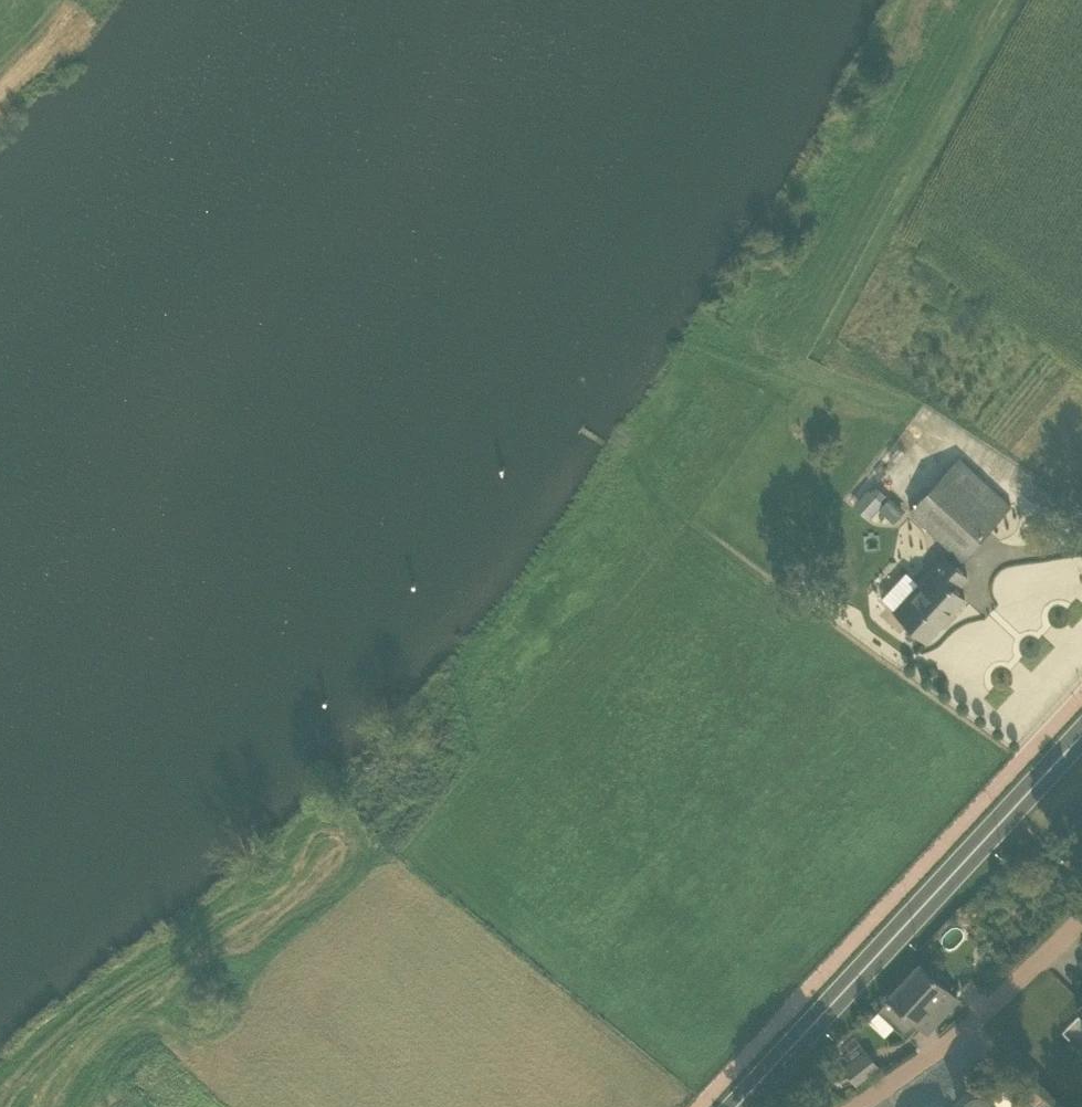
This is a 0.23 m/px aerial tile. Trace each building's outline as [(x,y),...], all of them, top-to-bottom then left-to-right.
[(962,557),(1011,504),(960,456),(948,470),(911,509),(962,557)] [(874,511),(890,494),(875,480),(859,497),(874,511)] [(891,495),(879,509),(894,522),(906,509),(891,495)] [(946,555),(919,583),(908,572),(884,598),(927,639),(944,620),(943,619),(949,612),(951,613),(965,597),(956,588),(968,575),(946,555)] [(957,998),(947,988),(920,962),(889,995),(890,996),(878,1009),(907,1036),(919,1023),(927,1031),(957,998)] [(831,1048),(841,1059),(852,1050),(842,1039),(831,1048)] [(867,1051),(846,1067),(856,1081),(878,1065),(867,1051)] [(988,1100),(987,1099),(985,1097),(983,1096),(980,1095),(978,1095),(974,1095),(973,1096),(971,1097),(969,1098),(967,1101),(964,1106),(992,1106),(988,1100)]
